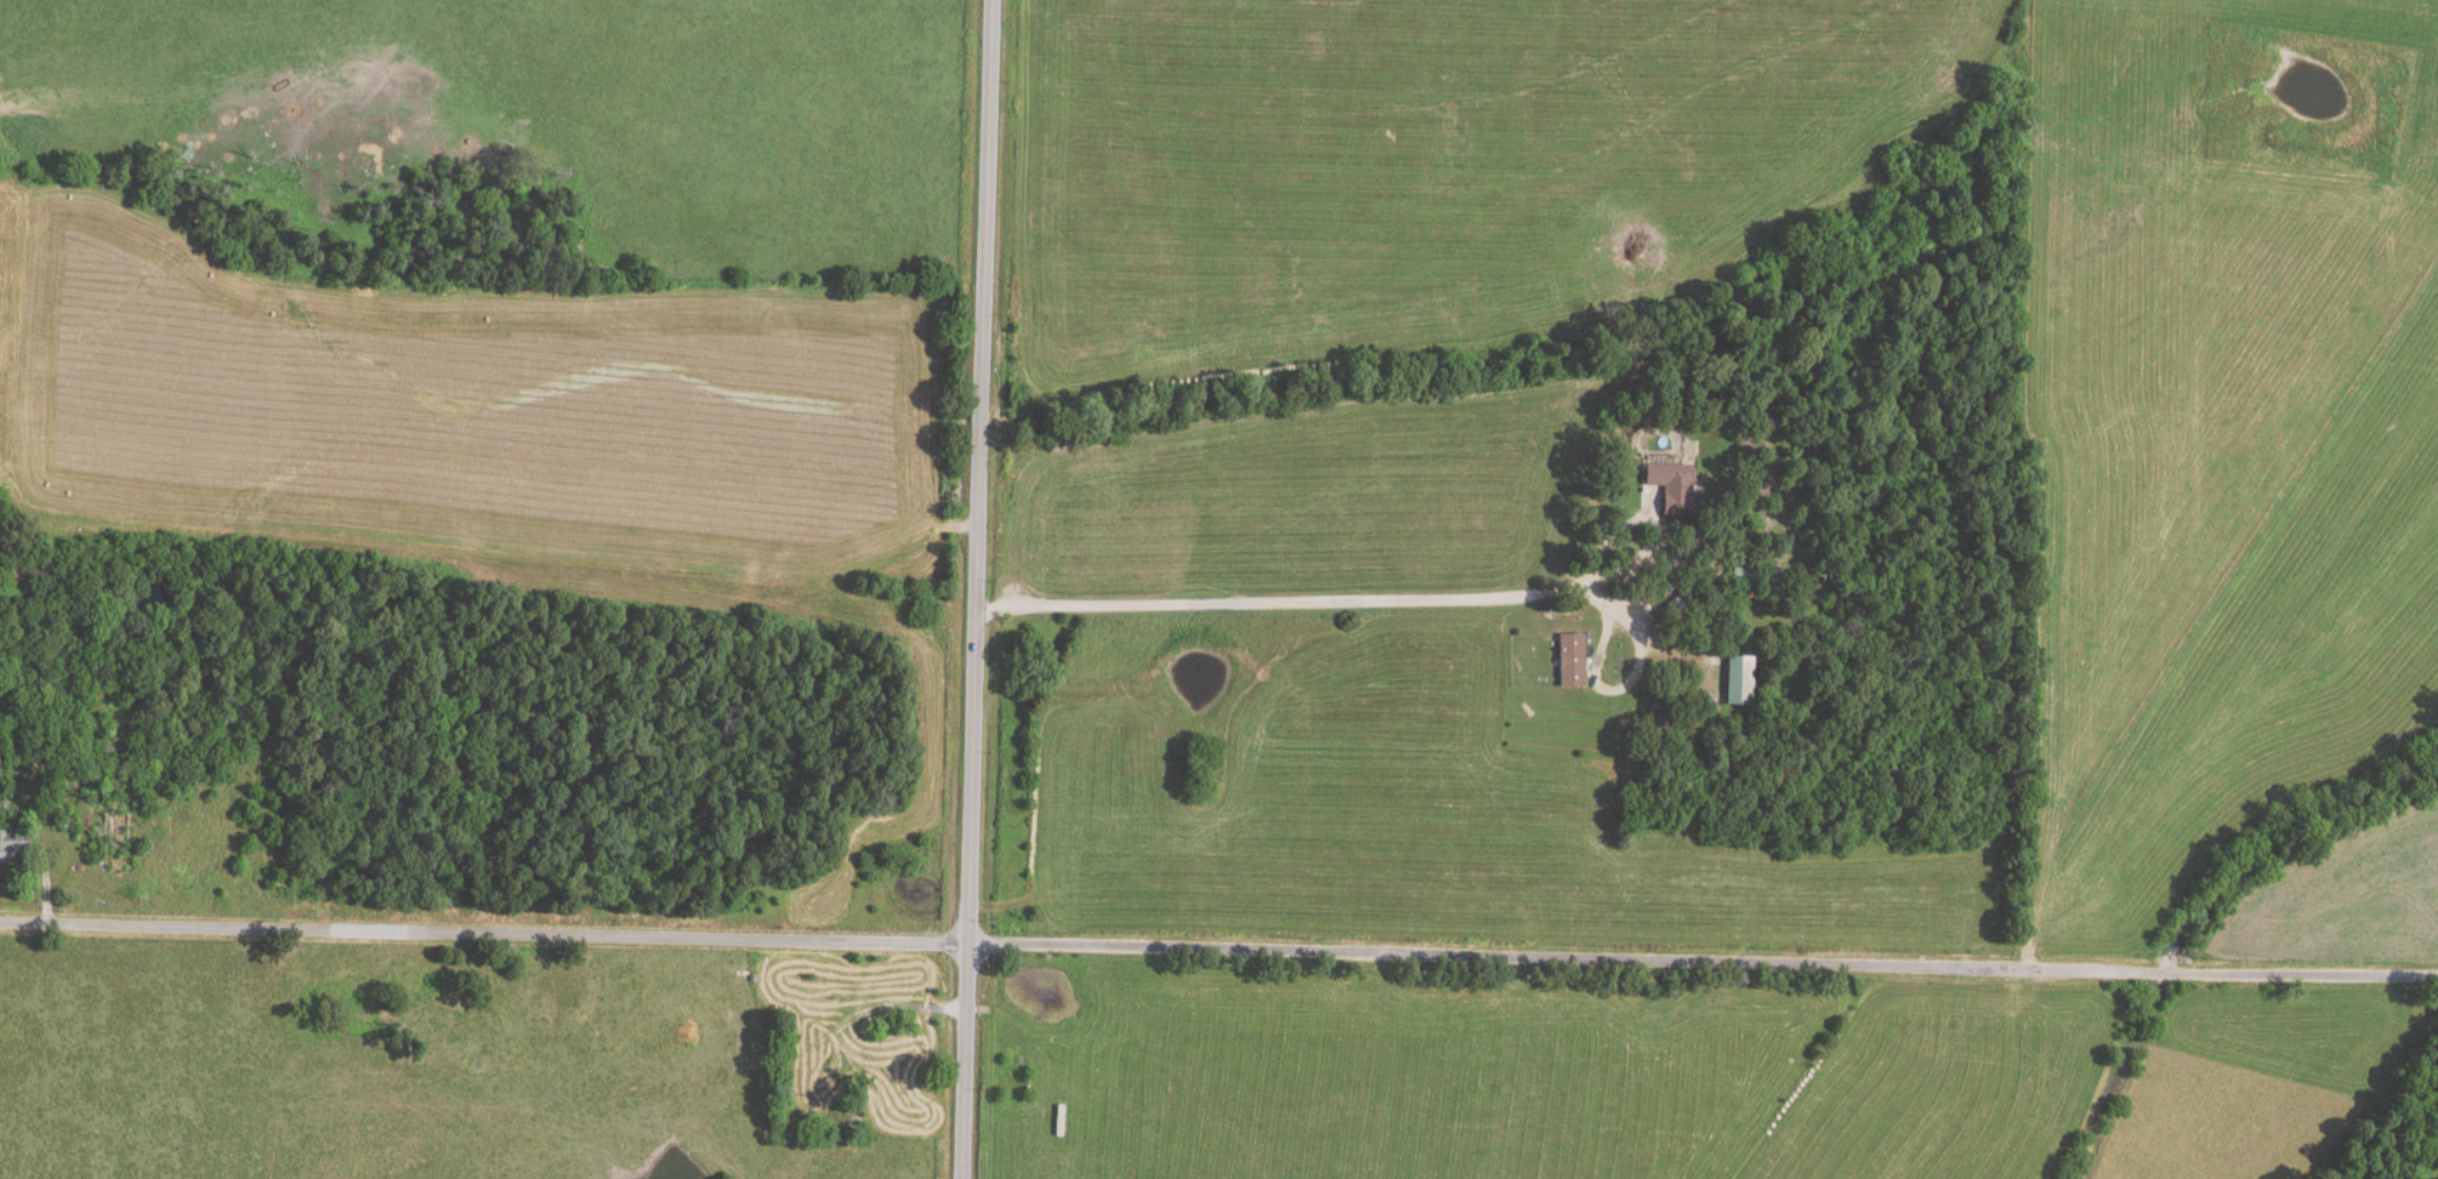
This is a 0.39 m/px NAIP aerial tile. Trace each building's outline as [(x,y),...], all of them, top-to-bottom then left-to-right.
[(1691,463),(1644,464),(1644,484),(1662,484),(1663,515),(1691,515),(1691,463)] [(1559,685),(1583,685),(1582,632),(1558,633),(1559,685)] [(1751,704),(1752,655),(1727,654),(1725,703),(1751,704)] [(0,830),(0,860),(8,861),(9,849),(24,849),(24,835),(4,835),(4,830),(0,830)]
